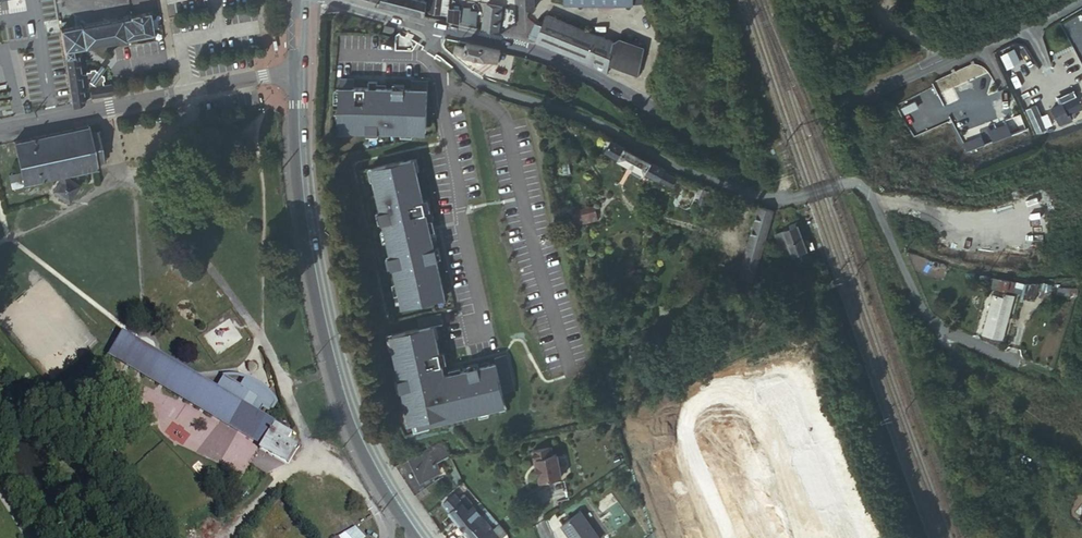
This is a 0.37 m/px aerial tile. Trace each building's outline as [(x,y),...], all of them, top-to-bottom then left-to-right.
[(16,16),(58,8),(56,0),(53,0),(14,7),(16,16)] [(371,0),(381,2),(381,4),(426,16),(426,0),(425,0),(371,0)] [(431,13),(442,14),(442,9),(442,0),(431,0),(431,13)] [(442,9),(449,9),(451,9),(451,0),(442,0),(442,9)] [(528,8),(536,8),(536,0),(527,0),(528,8)] [(484,29),(499,32),(503,7),(488,4),(484,29)] [(448,22),(452,22),(459,24),(459,5),(452,5),(452,9),(451,9),(449,9),(448,22)] [(460,24),(470,26),(470,8),(461,8),(460,24)] [(64,46),(66,55),(73,54),(72,47),(154,33),(150,12),(130,16),(130,17),(82,25),(82,24),(61,28),(64,46)] [(588,61),(608,73),(610,66),(616,42),(549,14),(544,25),(536,22),(529,38),(561,51),(588,61)] [(61,28),(60,21),(34,25),(36,37),(39,51),(64,46),(61,28)] [(654,55),(658,70),(666,36),(658,35),(654,55)] [(39,51),(36,37),(28,39),(30,52),(39,51)] [(646,48),(622,39),(617,42),(610,66),(639,77),(646,48)] [(23,54),(21,42),(15,43),(16,55),(23,54)] [(500,50),(467,43),(466,47),(456,45),(454,50),(456,50),(456,54),(497,63),(498,60),(501,61),(502,58),(499,57),(500,50)] [(66,55),(70,82),(82,79),(81,72),(77,53),(73,54),(66,55)] [(654,87),(658,70),(654,55),(646,85),(654,87)] [(91,95),(91,96),(92,97),(114,92),(112,81),(105,82),(104,79),(106,78),(105,73),(103,72),(102,69),(99,66),(97,66),(90,67),(90,69),(85,70),(86,71),(81,72),(82,79),(84,97),(91,95)] [(343,78),(341,128),(353,128),(353,130),(415,132),(415,126),(428,127),(430,82),(414,81),(413,90),(379,88),(379,82),(371,81),(370,88),(356,87),(356,79),(343,78)] [(70,82),(73,103),(73,104),(85,99),(84,97),(82,79),(70,82)] [(943,106),(958,98),(952,87),(937,94),(943,106)] [(1052,111),(1060,128),(1073,122),(1070,116),(1081,110),(1077,100),(1052,111)] [(1004,121),(988,127),(994,143),(1011,136),(1004,121)] [(91,132),(89,126),(15,141),(16,148),(21,172),(23,182),(60,175),(68,173),(98,167),(96,161),(108,159),(111,156),(111,154),(107,133),(104,131),(101,130),(91,132)] [(320,139),(331,139),(332,127),(321,127),(320,139)] [(984,146),(981,138),(963,145),(967,153),(984,146)] [(622,145),(613,141),(606,152),(615,157),(622,145)] [(622,145),(615,157),(621,160),(618,165),(628,170),(631,165),(645,173),(646,173),(652,163),(627,148),(622,145)] [(21,172),(16,148),(8,150),(12,173),(13,173),(21,172)] [(378,179),(377,180),(406,306),(447,297),(430,221),(435,220),(433,212),(428,213),(418,170),(416,171),(414,159),(376,167),(378,179)] [(652,163),(646,173),(661,180),(662,178),(665,172),(659,170),(661,167),(652,163)] [(21,172),(13,173),(16,183),(23,182),(21,172)] [(674,184),(678,178),(670,175),(665,172),(662,178),(674,184)] [(68,176),(68,173),(60,175),(61,178),(53,188),(68,199),(79,184),(68,176)] [(577,219),(597,214),(596,206),(566,213),(568,221),(577,219)] [(774,214),(775,211),(762,208),(751,245),(765,249),(771,224),(773,218),(774,214)] [(599,219),(597,214),(577,219),(579,224),(599,219)] [(809,249),(800,225),(786,230),(786,231),(792,245),(796,254),(807,250),(809,249)] [(792,245),(786,231),(779,234),(784,247),(792,245)] [(765,249),(751,245),(749,255),(762,258),(765,249)] [(810,258),(807,250),(796,254),(798,262),(810,258)] [(762,258),(749,255),(747,264),(760,267),(762,258)] [(779,278),(785,276),(778,257),(771,259),(779,278)] [(996,278),(992,287),(1020,295),(1022,291),(1016,289),(1017,284),(996,278)] [(1057,295),(1077,297),(1078,288),(1057,286),(1057,295)] [(995,297),(985,335),(1002,340),(1014,297),(1002,294),(1001,298),(995,297)] [(444,314),(420,319),(422,328),(434,326),(436,325),(446,323),(445,319),(444,314)] [(437,337),(434,326),(396,334),(399,345),(397,346),(415,426),(503,406),(500,394),(516,390),(509,358),(497,360),(499,365),(456,374),(457,378),(448,380),(447,376),(446,376),(439,337),(437,337)] [(123,333),(111,354),(263,444),(276,423),(261,414),(219,390),(123,333)] [(227,377),(219,390),(261,414),(265,407),(269,402),(243,387),(227,377)] [(248,379),(243,387),(269,402),(265,407),(273,412),(278,404),(277,401),(272,395),(268,390),(262,386),(259,384),(253,380),(249,379),(248,379)] [(469,421),(480,419),(479,413),(468,415),(469,421)] [(263,444),(260,448),(286,462),(296,447),(287,442),(292,433),(276,423),(263,444)] [(446,454),(440,444),(428,451),(434,461),(446,454)] [(549,448),(532,452),(534,460),(535,460),(540,482),(561,478),(556,455),(551,456),(549,448)] [(428,451),(426,449),(410,458),(424,479),(429,476),(439,469),(434,461),(428,451)] [(410,458),(396,465),(415,495),(427,488),(434,483),(429,476),(424,479),(410,458)] [(415,495),(420,503),(432,496),(427,488),(415,495)] [(444,503),(460,523),(471,513),(460,500),(455,494),(444,503)] [(460,500),(471,513),(475,510),(464,496),(460,500)] [(483,513),(478,507),(475,510),(480,516),(483,513)] [(471,513),(460,523),(467,531),(482,518),(480,516),(475,510),(471,513)] [(564,525),(574,537),(601,537),(581,512),(564,525)] [(485,515),(482,518),(487,524),(490,521),(485,515)] [(467,531),(473,537),(479,537),(491,528),(487,524),(482,518),(467,531)] [(506,535),(496,524),(491,528),(479,537),(502,537),(506,535)] [(355,528),(346,532),(351,537),(364,537),(355,528)]
